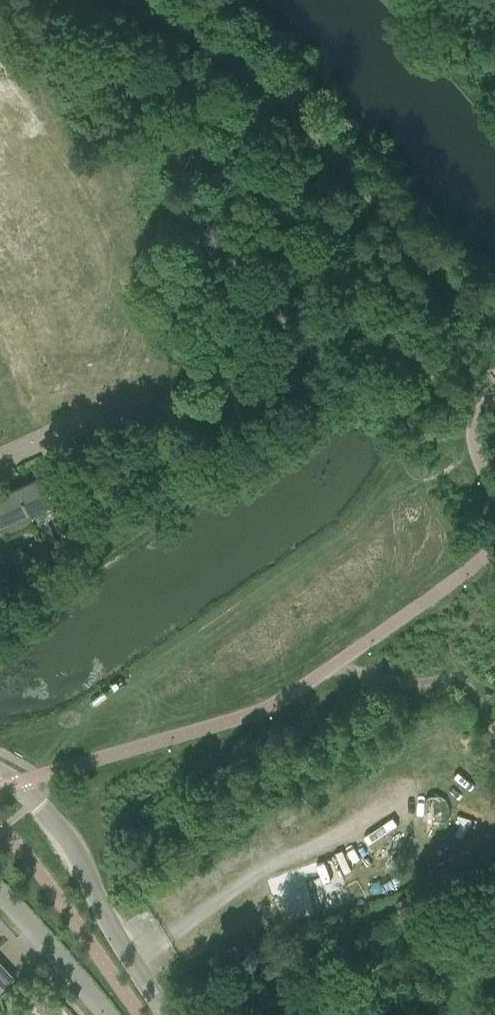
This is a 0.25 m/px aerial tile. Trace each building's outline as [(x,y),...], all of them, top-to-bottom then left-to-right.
[(47,473),(18,486),(30,513),(34,524),(35,525),(47,520),(46,519),(60,513),(55,502),(60,500),(47,473)] [(0,494),(0,525),(1,526),(5,537),(34,524),(30,513),(18,486),(0,494)] [(47,520),(35,525),(41,539),(47,552),(59,546),(53,534),(47,520)] [(41,539),(29,544),(35,557),(47,552),(41,539)] [(455,762),(427,776),(433,788),(420,794),(424,804),(465,783),(455,762)] [(286,921),(357,901),(343,852),(272,873),(286,921)] [(11,980),(13,978),(0,964),(0,990),(7,984),(11,980)]
